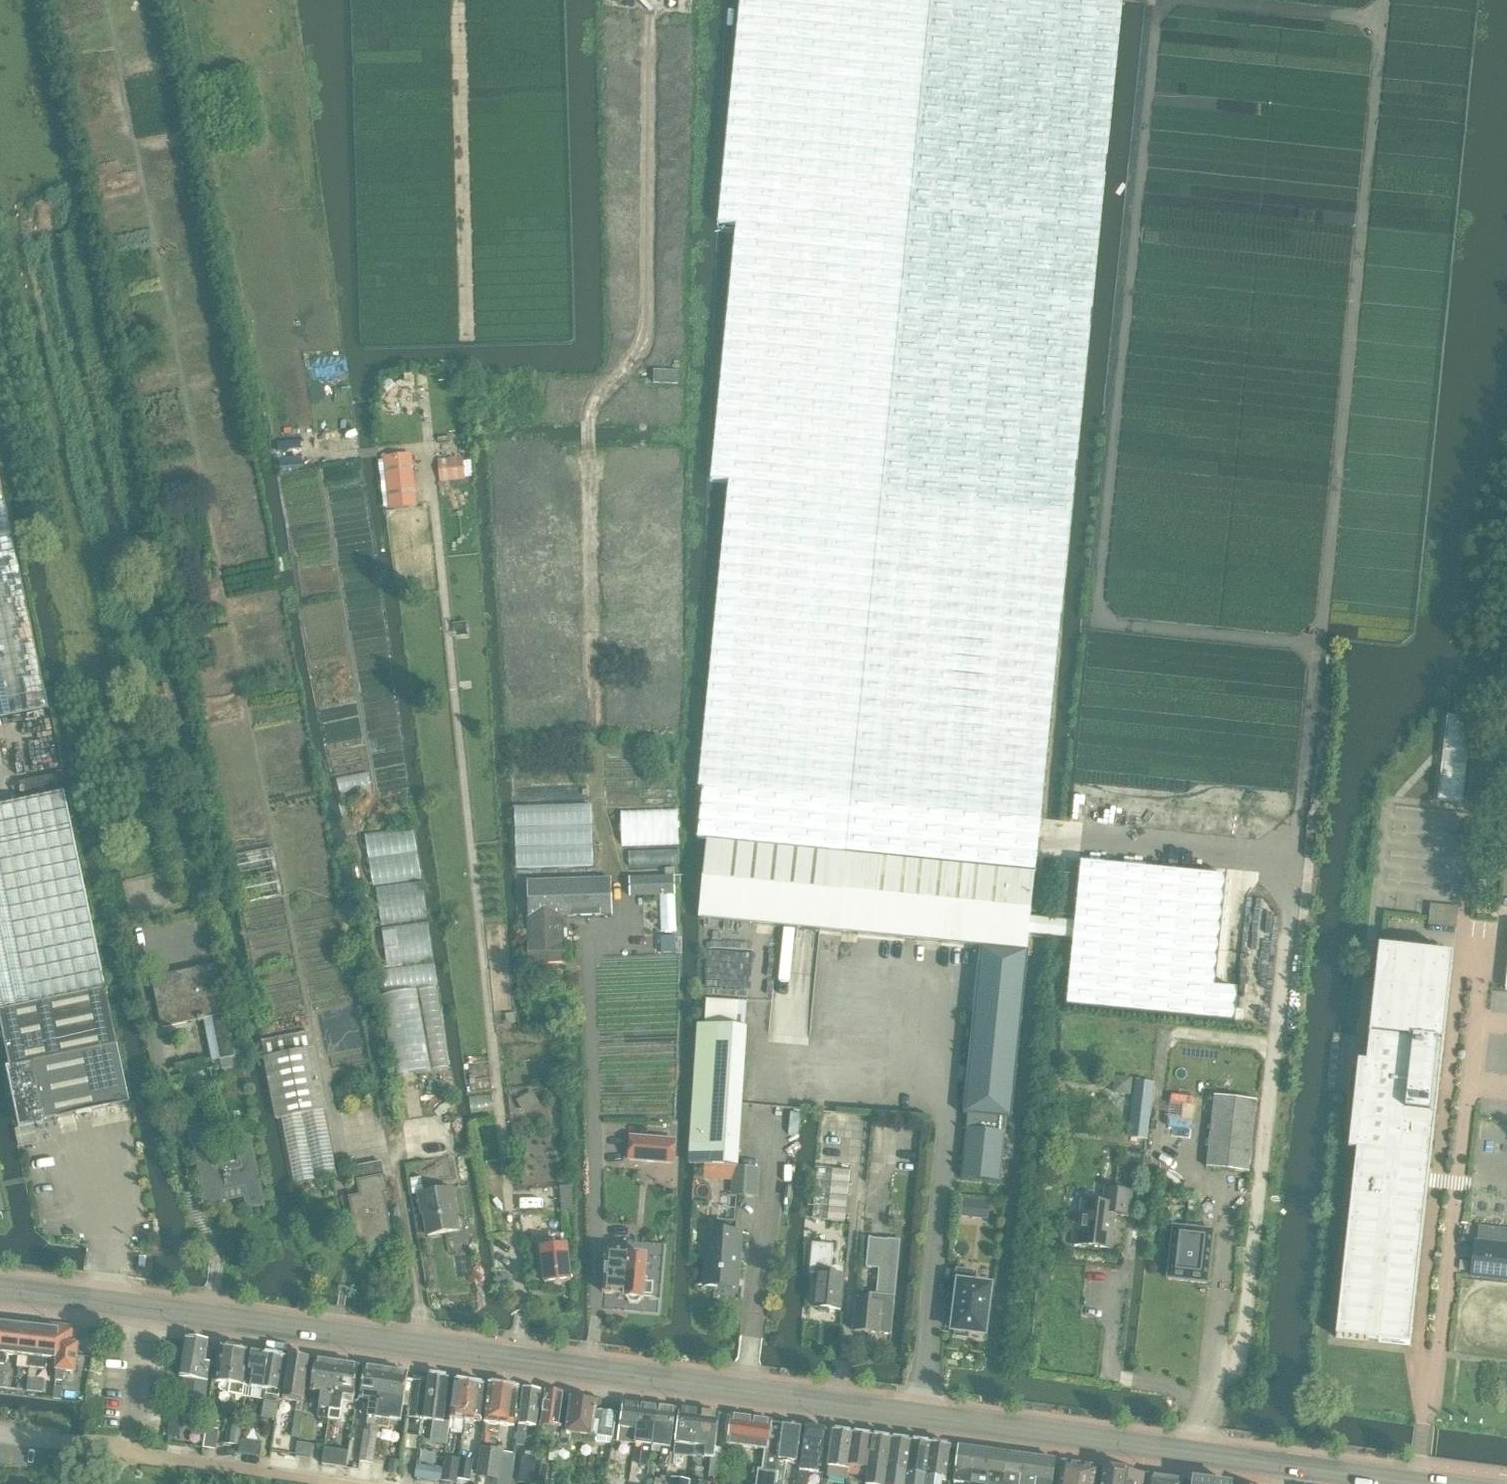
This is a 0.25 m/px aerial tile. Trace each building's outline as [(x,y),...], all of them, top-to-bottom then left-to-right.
[(697,786),(703,787),(698,839),(707,839),(846,853),(1035,872),(1110,122),(1116,62),(1122,5),(1119,4),(1076,0),(740,0),(717,223),(737,224),(711,480),(727,482),(697,786)] [(390,505),(414,503),(409,455),(385,458),(390,505)] [(463,458),(438,460),(440,481),(465,479),(463,458)] [(1447,716),(1438,800),(1462,803),(1470,725),(1471,719),(1456,717),(1447,716)] [(22,1126),(36,1123),(37,1125),(38,1128),(41,1129),(44,1129),(46,1126),(46,1124),(45,1121),(129,1103),(117,1047),(119,1046),(101,962),(63,793),(0,807),(0,1025),(22,1126)] [(619,808),(619,849),(681,849),(681,808),(619,808)] [(707,839),(699,919),(838,933),(980,947),(968,1066),(964,1108),(963,1115),(967,1115),(961,1178),(1000,1182),(1007,1119),(1011,1120),(1028,952),(1027,951),(1028,935),(1030,918),(1035,872),(707,839)] [(1030,918),(1028,935),(1034,935),(1049,937),(1052,937),(1060,938),(1062,938),(1070,939),(1074,939),(1067,1008),(1161,1017),(1173,1019),(1235,1025),(1238,991),(1237,991),(1215,989),(1226,877),(1082,863),(1076,922),(1071,921),(1063,921),(1061,921),(1054,920),(1051,920),(1036,918),(1030,918)] [(676,896),(676,878),(675,868),(665,868),(665,878),(632,879),(632,897),(662,896),(663,932),(677,932),(676,896)] [(614,915),(613,879),(529,882),(532,961),(564,960),(563,917),(614,915)] [(1453,957),(1379,949),(1367,1063),(1358,1063),(1349,1151),(1356,1151),(1336,1338),(1410,1346),(1453,957)] [(151,978),(161,1028),(204,1019),(212,1061),(220,1060),(222,1070),(245,1065),(241,1047),(234,1049),(217,965),(151,978)] [(689,1164),(689,1166),(692,1166),(695,1166),(706,1167),(737,1169),(746,1029),(744,1029),(744,1025),(745,1003),(705,1001),(703,1026),(698,1026),(689,1164)] [(261,1042),(277,1120),(281,1119),(294,1184),(337,1175),(324,1110),(309,1033),(261,1042)] [(1137,1082),(1135,1097),(1151,1098),(1152,1084),(1137,1082)] [(1206,1168),(1248,1173),(1257,1097),(1252,1097),(1252,1101),(1214,1097),(1206,1168)] [(264,1206),(251,1138),(234,1141),(235,1148),(221,1151),(213,1131),(196,1134),(199,1146),(194,1147),(205,1205),(222,1202),(221,1195),(242,1191),(246,1210),(264,1206)] [(631,1136),(629,1160),(673,1164),(675,1140),(631,1136)] [(360,1249),(378,1246),(377,1241),(391,1239),(383,1194),(387,1194),(381,1163),(351,1168),(354,1184),(359,1183),(362,1197),(351,1199),(360,1249)] [(731,1196),(757,1197),(759,1171),(733,1169),(731,1196)] [(412,1195),(425,1193),(422,1177),(410,1180),(412,1195)] [(815,1180),(813,1208),(829,1210),(828,1221),(844,1223),(848,1184),(815,1180)] [(451,1189),(418,1195),(421,1210),(423,1210),(427,1236),(459,1231),(451,1189)] [(571,1189),(560,1189),(562,1213),(573,1212),(571,1189)] [(1084,1203),(1082,1219),(1075,1219),(1072,1245),(1109,1250),(1113,1216),(1127,1217),(1130,1192),(1105,1189),(1103,1204),(1082,1201),(1082,1203),(1084,1203)] [(959,1199),(957,1216),(972,1218),(974,1201),(959,1199)] [(1158,1208),(1157,1220),(1168,1221),(1169,1209),(1158,1208)] [(809,1216),(808,1226),(819,1227),(820,1217),(809,1216)] [(1167,1277),(1167,1279),(1169,1279),(1205,1283),(1207,1284),(1208,1282),(1207,1282),(1213,1233),(1213,1231),(1211,1231),(1175,1227),(1173,1227),(1173,1229),(1167,1277)] [(705,1287),(738,1289),(741,1235),(708,1233),(705,1287)] [(545,1285),(570,1282),(566,1247),(564,1247),(563,1236),(552,1237),(553,1248),(540,1250),(545,1285)] [(890,1336),(898,1246),(898,1241),(869,1238),(866,1268),(876,1269),(876,1279),(877,1279),(876,1296),(869,1295),(869,1300),(856,1299),(852,1332),(890,1336)] [(1475,1243),(1471,1275),(1506,1279),(1506,1246),(1475,1243)] [(813,1308),(840,1310),(843,1276),(831,1275),(834,1246),(812,1244),(809,1273),(816,1274),(813,1308)] [(604,1295),(625,1297),(625,1299),(627,1299),(629,1302),(629,1304),(638,1305),(638,1303),(640,1301),(643,1301),(643,1297),(652,1298),(653,1285),(644,1284),(646,1258),(644,1258),(628,1257),(628,1258),(608,1256),(604,1295)] [(956,1296),(951,1331),(955,1331),(955,1336),(967,1338),(968,1333),(983,1334),(989,1286),(970,1284),(971,1272),(956,1270),(953,1296),(956,1296)] [(0,1342),(0,1364),(6,1365),(7,1355),(19,1356),(22,1324),(2,1322),(0,1342)] [(22,1324),(19,1356),(30,1357),(29,1368),(38,1369),(42,1326),(22,1324)] [(42,1326),(38,1369),(46,1370),(47,1360),(58,1361),(62,1328),(42,1326)] [(58,1361),(56,1381),(64,1382),(65,1372),(75,1373),(76,1360),(77,1345),(73,1345),(74,1329),(62,1328),(58,1361)] [(185,1340),(180,1378),(184,1378),(182,1394),(205,1398),(210,1363),(205,1363),(208,1343),(185,1340)] [(245,1398),(246,1388),(248,1373),(245,1372),(247,1352),(235,1350),(233,1347),(228,1346),(225,1349),(221,1348),(216,1383),(237,1386),(236,1396),(245,1398)] [(248,1373),(246,1388),(266,1391),(262,1418),(276,1420),(285,1359),(280,1358),(276,1353),(269,1352),(264,1355),(251,1353),(248,1373)] [(299,1430),(310,1360),(289,1356),(283,1398),(297,1400),(292,1437),(298,1438),(299,1430)] [(318,1418),(319,1419),(329,1420),(337,1364),(330,1362),(328,1359),(321,1358),(319,1361),(316,1360),(311,1392),(321,1394),(318,1418)] [(337,1364),(329,1420),(340,1422),(343,1397),(354,1398),(358,1371),(358,1367),(356,1366),(353,1362),(347,1362),(345,1365),(337,1364)] [(367,1425),(367,1431),(363,1431),(359,1461),(373,1463),(378,1427),(386,1371),(379,1370),(377,1366),(370,1365),(368,1368),(367,1368),(364,1368),(360,1399),(370,1401),(367,1425)] [(386,1371),(378,1427),(388,1428),(392,1404),(403,1406),(407,1374),(404,1374),(402,1370),(396,1369),(392,1372),(386,1371)] [(413,1383),(406,1431),(405,1435),(420,1437),(422,1420),(434,1422),(431,1441),(446,1443),(447,1437),(448,1430),(449,1423),(443,1422),(449,1378),(429,1375),(427,1385),(413,1383)] [(29,1379),(27,1391),(35,1392),(36,1380),(29,1379)] [(36,1380),(35,1392),(43,1393),(44,1381),(36,1380)] [(455,1380),(449,1418),(465,1420),(470,1382),(455,1380)] [(470,1382),(465,1420),(480,1422),(485,1384),(470,1382)] [(489,1384),(484,1423),(514,1427),(519,1388),(489,1384)] [(55,1386),(53,1399),(61,1400),(63,1387),(55,1386)] [(517,1440),(516,1446),(524,1447),(526,1433),(524,1433),(525,1427),(537,1428),(542,1391),(523,1389),(517,1440)] [(545,1392),(538,1439),(551,1441),(548,1461),(558,1463),(560,1449),(562,1433),(566,1408),(561,1407),(563,1395),(545,1392)] [(566,1433),(562,1433),(560,1449),(569,1451),(571,1435),(593,1438),(593,1433),(595,1431),(597,1432),(596,1442),(613,1444),(617,1413),(596,1410),(598,1403),(595,1402),(592,1399),(584,1398),(581,1400),(571,1399),(566,1433)] [(623,1403),(618,1442),(636,1444),(641,1405),(623,1403)] [(641,1405),(636,1444),(643,1445),(640,1460),(639,1470),(648,1471),(652,1447),(653,1447),(658,1408),(641,1405)] [(658,1408),(653,1447),(661,1448),(659,1466),(666,1466),(669,1464),(675,1410),(658,1408)] [(693,1453),(694,1453),(700,1413),(679,1410),(674,1452),(693,1454),(693,1453)] [(694,1453),(694,1457),(712,1459),(710,1478),(719,1480),(722,1454),(715,1453),(719,1415),(700,1413),(694,1453)] [(732,1417),(728,1445),(743,1447),(757,1449),(764,1450),(761,1470),(776,1472),(777,1466),(783,1424),(770,1423),(771,1422),(732,1417)] [(239,1446),(242,1420),(228,1419),(225,1444),(239,1446)] [(171,1423),(170,1435),(181,1436),(183,1424),(171,1423)] [(775,1483),(783,1483),(786,1463),(795,1464),(800,1426),(783,1424),(777,1466),(776,1472),(775,1481),(775,1483)] [(797,1483),(807,1483),(809,1471),(817,1473),(824,1429),(805,1427),(797,1483)] [(205,1428),(203,1447),(216,1449),(219,1430),(205,1428)] [(828,1466),(827,1477),(847,1480),(848,1474),(853,1433),(833,1431),(828,1466)] [(848,1474),(858,1475),(866,1476),(867,1476),(866,1483),(867,1483),(873,1436),(853,1433),(848,1474)] [(867,1483),(886,1483),(892,1439),(873,1436),(867,1483)] [(886,1483),(906,1483),(911,1441),(892,1439),(886,1483)] [(241,1441),(239,1453),(259,1455),(260,1443),(241,1441)] [(906,1483),(925,1483),(926,1476),(930,1444),(911,1441),(906,1483)] [(938,1481),(946,1482),(951,1446),(930,1444),(926,1476),(925,1483),(938,1483),(938,1481)] [(976,1450),(959,1448),(954,1483),(956,1483),(971,1483),(976,1450)] [(324,1449),(322,1464),(336,1467),(338,1451),(324,1449)] [(477,1479),(493,1481),(497,1481),(497,1483),(511,1483),(514,1463),(501,1462),(502,1452),(481,1449),(477,1479)] [(971,1483),(987,1483),(991,1452),(976,1450),(971,1483)] [(987,1483),(1003,1483),(1007,1454),(991,1452),(987,1483)] [(1003,1483),(1019,1483),(1023,1456),(1007,1454),(1003,1483)] [(536,1458),(522,1456),(518,1483),(521,1483),(532,1483),(536,1458)] [(1019,1483),(1036,1483),(1039,1458),(1023,1456),(1019,1483)] [(441,1481),(455,1483),(456,1479),(459,1459),(444,1457),(442,1469),(441,1481)] [(459,1459),(456,1479),(470,1481),(473,1461),(459,1458),(459,1459)] [(1036,1483),(1052,1483),(1055,1460),(1039,1458),(1036,1483)] [(387,1473),(400,1475),(401,1461),(389,1460),(387,1473)] [(1079,1464),(1063,1462),(1059,1483),(1076,1483),(1079,1464)] [(1076,1483),(1098,1483),(1100,1467),(1079,1464),(1076,1483)] [(548,1467),(536,1465),(532,1483),(545,1483),(548,1467)] [(416,1466),(414,1477),(432,1480),(434,1468),(416,1466)] [(1125,1471),(1108,1469),(1106,1483),(1123,1483),(1125,1471)] [(756,1483),(775,1483),(775,1481),(776,1472),(761,1470),(758,1470),(756,1483)] [(1123,1483),(1142,1483),(1144,1474),(1125,1471),(1123,1483)] [(1168,1477),(1148,1474),(1146,1483),(1167,1483),(1168,1477)]
